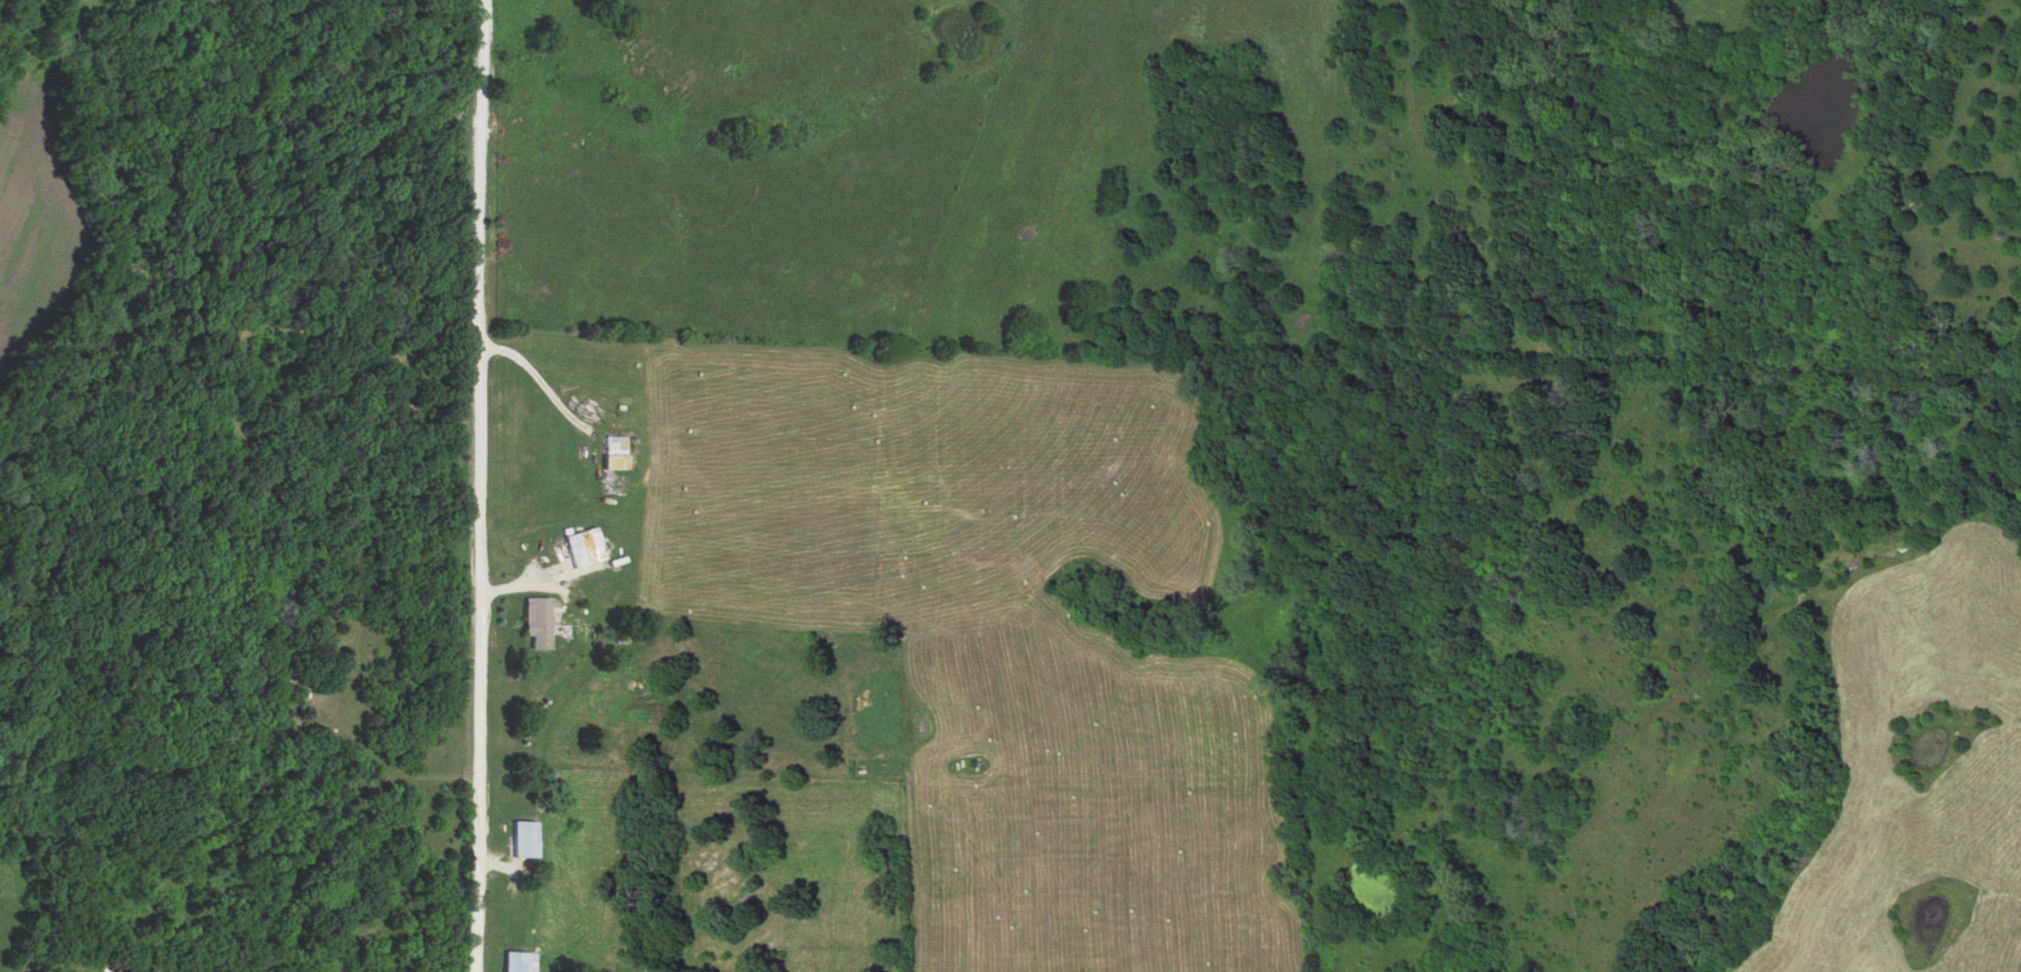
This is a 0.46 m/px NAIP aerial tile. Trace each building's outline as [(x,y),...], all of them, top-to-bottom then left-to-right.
[(599,470),(622,470),(622,437),(599,437),(599,470)] [(602,561),(593,527),(560,535),(568,569),(602,561)] [(547,649),(547,599),(522,599),(522,635),(529,635),(529,649),(547,649)] [(531,856),(531,820),(508,820),(508,856),(531,856)] [(500,950),(500,971),(521,971),(532,971),(532,950),(500,950)]
